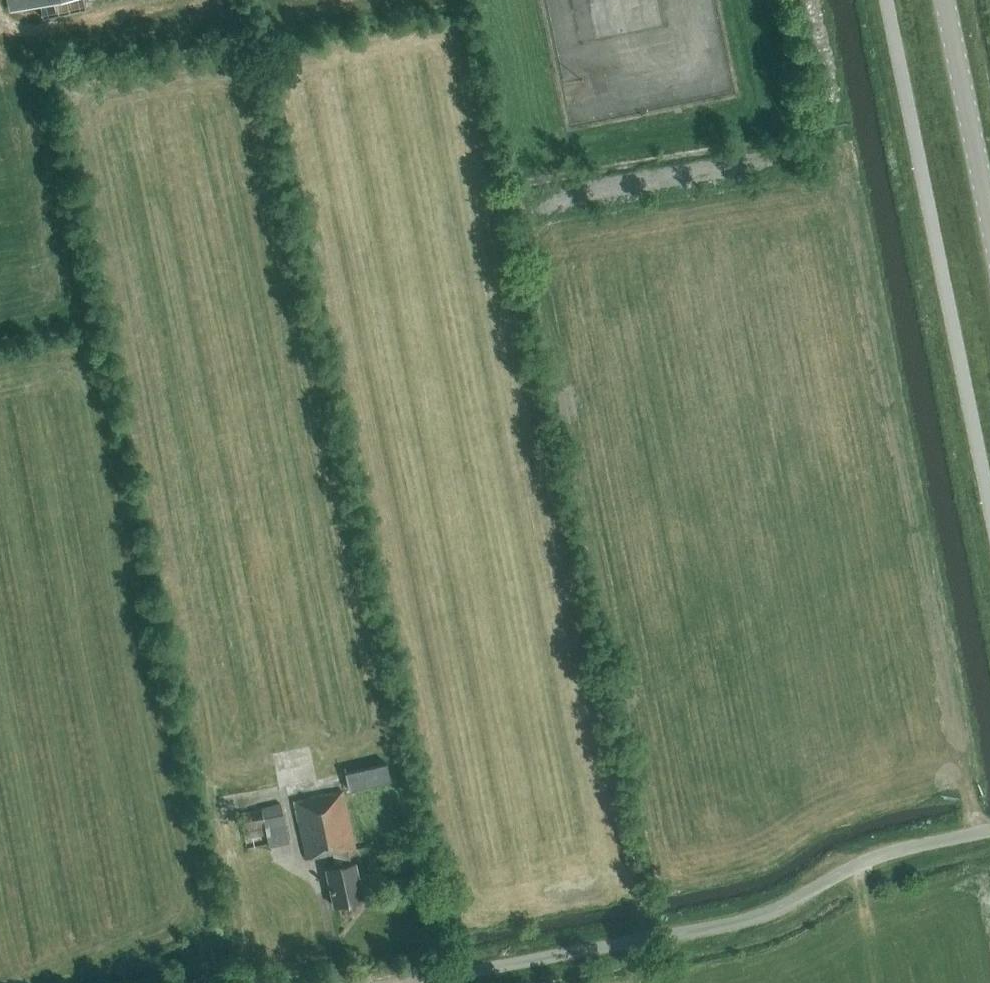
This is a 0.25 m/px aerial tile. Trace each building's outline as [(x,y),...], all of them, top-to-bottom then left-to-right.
[(11,10),(40,4),(43,18),(85,8),(84,0),(9,0),(11,10)] [(391,782),(387,764),(346,773),(349,791),(391,782)] [(334,906),(363,900),(355,864),(352,865),(348,850),(354,848),(342,792),(294,803),(306,859),(333,854),(336,867),(327,869),(334,906)] [(287,843),(283,824),(280,805),(241,813),(247,848),(269,843),(270,846),(287,843)]
